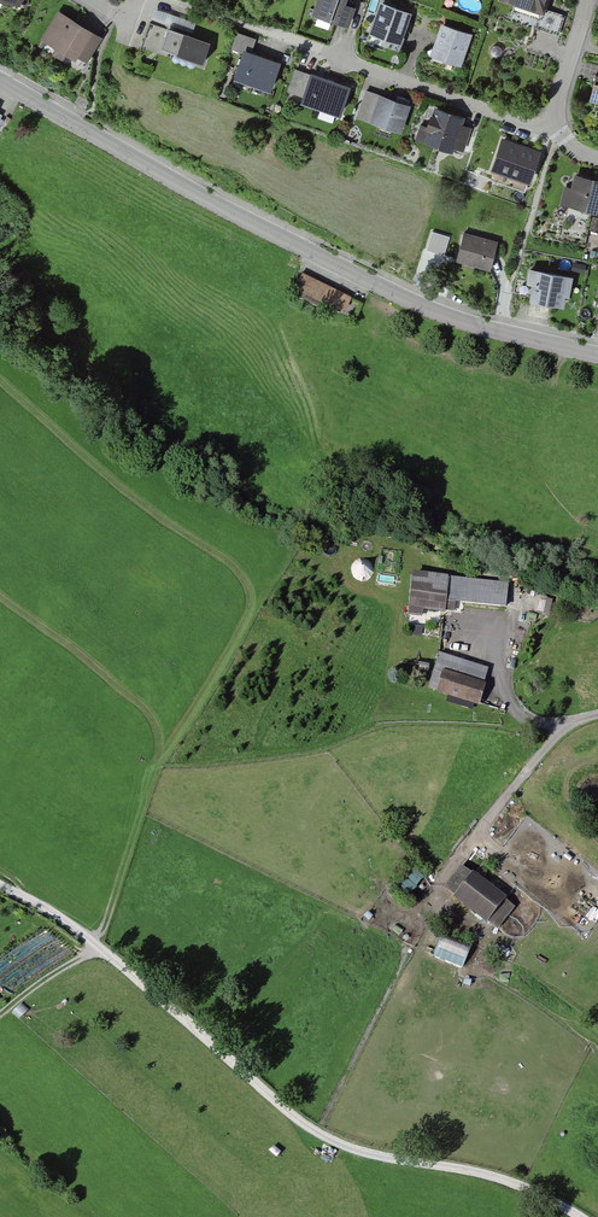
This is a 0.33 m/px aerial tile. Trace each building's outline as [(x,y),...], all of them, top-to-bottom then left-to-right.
[(312,12),(338,21),(343,23),(349,25),(356,6),(350,4),(345,3),(346,0),(316,0),(312,12)] [(510,3),(532,10),(544,14),(549,0),(500,0),(510,3)] [(412,13),(380,2),(369,35),(401,46),(412,13)] [(153,20),(195,29),(197,19),(155,11),(153,20)] [(102,38),(57,12),(41,39),(76,60),(77,58),(87,63),(102,38)] [(472,33),(440,23),(429,57),(461,67),(472,33)] [(210,44),(167,28),(160,47),(203,63),(210,44)] [(254,39),(236,33),(231,49),(244,53),(236,78),(272,90),(281,63),(250,53),(254,39)] [(309,74),(296,70),(288,91),(303,97),(301,102),(341,116),(351,86),(310,71),(309,74)] [(595,72),(589,99),(597,101),(597,73),(595,72)] [(411,105),(366,90),(356,117),(401,133),(411,105)] [(428,125),(422,123),(416,140),(451,151),(453,147),(463,150),(470,127),(462,125),(464,116),(433,107),(428,125)] [(520,146),(510,174),(530,181),(540,154),(520,146)] [(564,185),(560,203),(597,212),(597,179),(573,172),(570,186),(564,185)] [(499,240),(464,232),(457,261),(492,270),(499,240)] [(574,276),(530,269),(527,283),(533,284),(530,300),(565,307),(567,297),(570,297),(574,276)] [(353,297),(304,274),(295,293),(322,305),(323,302),(346,312),(353,297)] [(402,608),(448,616),(450,604),(501,612),(504,592),(407,576),(402,608)] [(489,671),(441,655),(429,688),(477,705),(489,671)] [(514,907),(460,865),(444,886),(498,928),(514,907)] [(435,954),(464,966),(473,945),(444,934),(435,954)]
